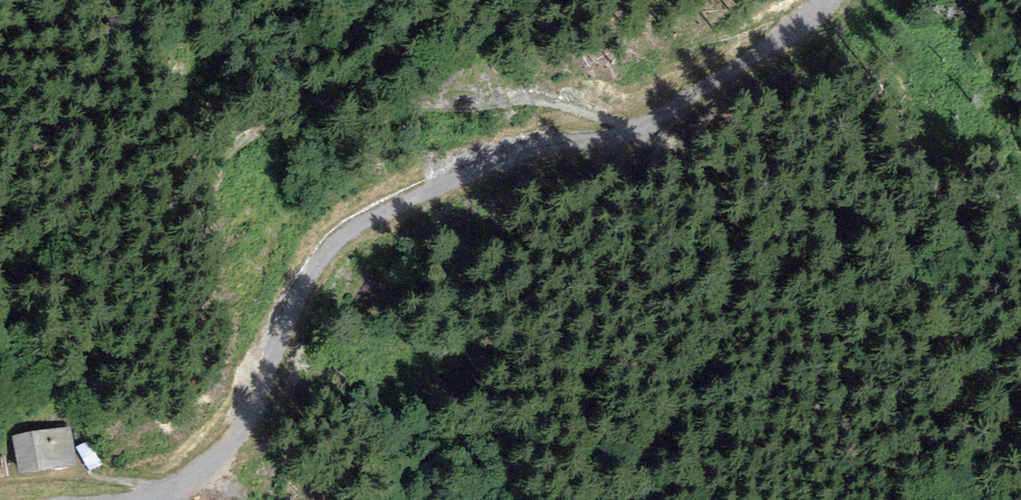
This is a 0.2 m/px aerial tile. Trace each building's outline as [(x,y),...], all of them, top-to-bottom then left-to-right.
[(12,427),(17,467),(85,457),(79,418),(12,427)]
